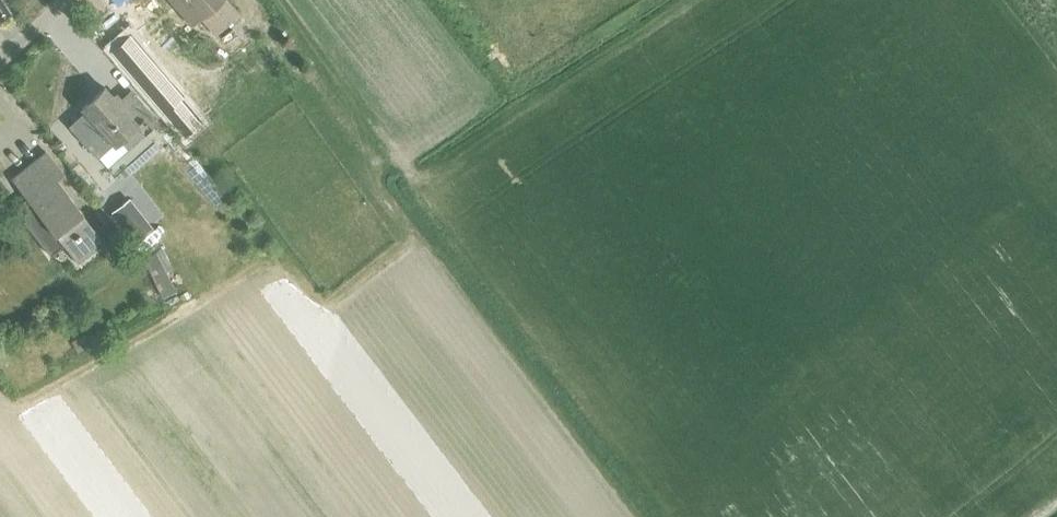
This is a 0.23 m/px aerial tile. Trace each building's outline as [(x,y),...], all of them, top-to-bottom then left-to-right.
[(192,25),(200,18),(213,34),(239,13),(228,0),(169,0),(192,25)] [(101,38),(130,72),(151,55),(122,20),(101,38)] [(85,111),(71,123),(98,154),(112,141),(122,153),(157,122),(130,91),(118,103),(104,87),(82,107),(85,111)] [(46,150),(10,178),(27,199),(15,209),(51,255),(64,245),(77,262),(103,242),(81,214),(83,213),(57,179),(64,173),(46,150)] [(99,207),(105,214),(113,208),(107,201),(99,207)] [(129,201),(112,214),(133,242),(150,229),(129,201)] [(165,274),(153,281),(162,298),(174,292),(165,274)] [(70,341),(77,352),(95,340),(88,329),(70,341)]
